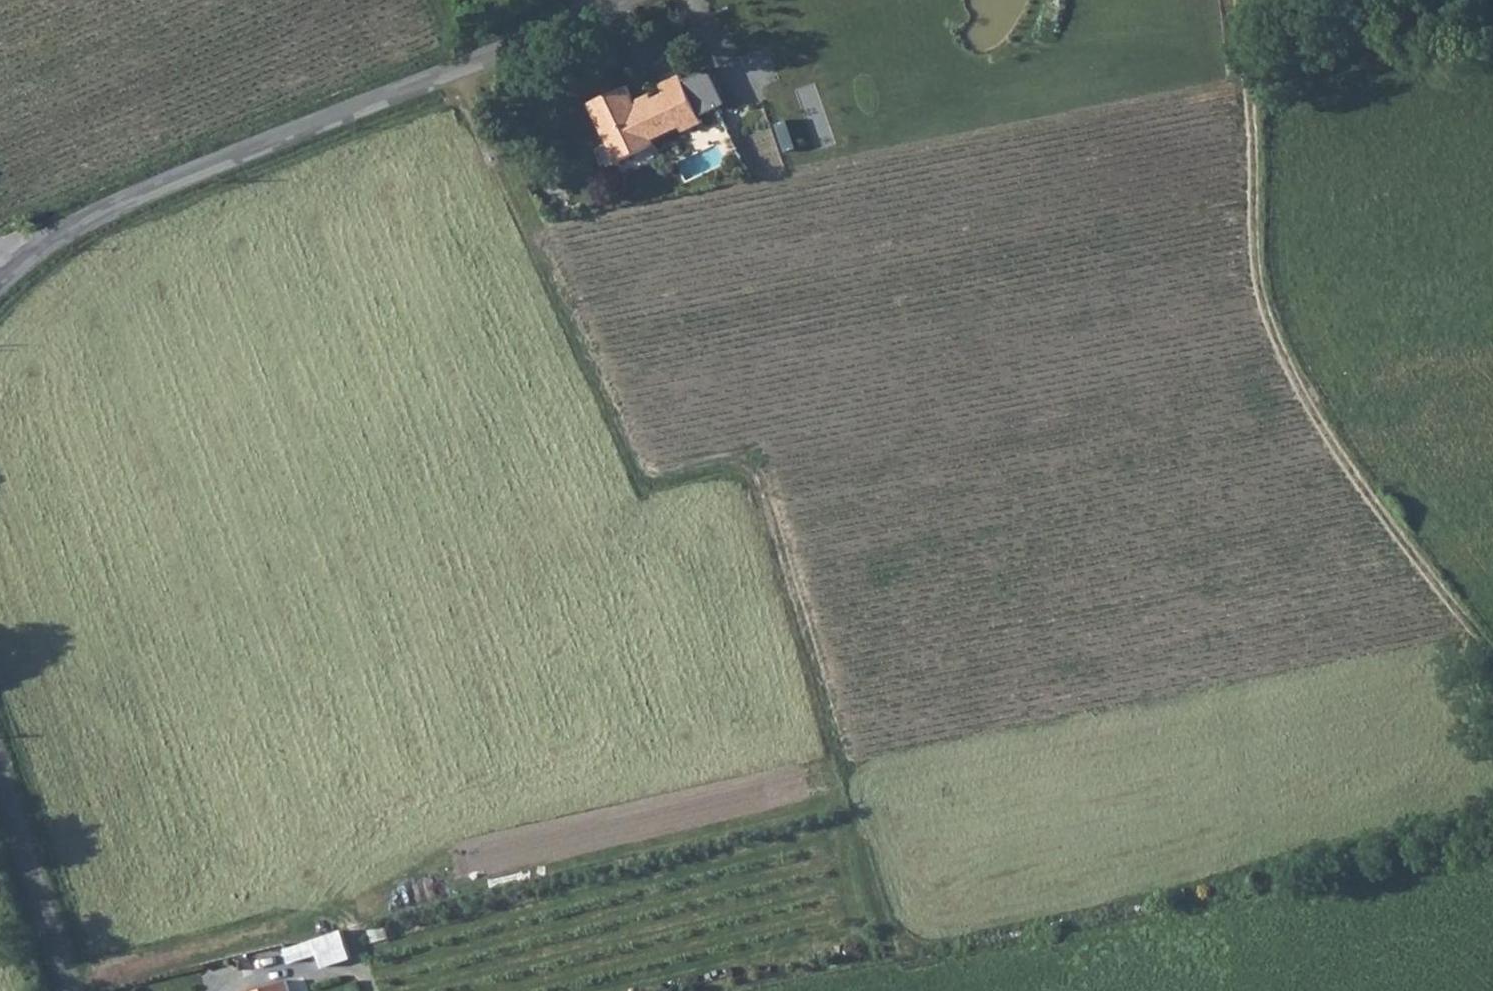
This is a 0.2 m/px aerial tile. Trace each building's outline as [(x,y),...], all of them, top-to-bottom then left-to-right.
[(625,89),(587,107),(615,162),(653,145),(651,140),(678,127),(682,133),(701,124),(677,79),(658,88),(663,98),(636,110),(625,89)] [(323,955),(326,966),(354,960),(348,931),(288,945),(292,962),(323,955)]
